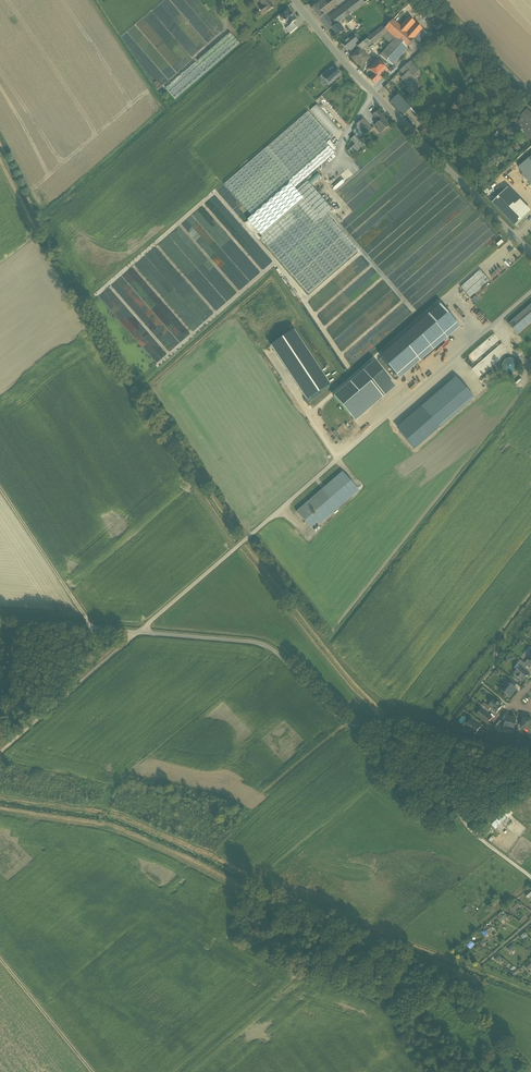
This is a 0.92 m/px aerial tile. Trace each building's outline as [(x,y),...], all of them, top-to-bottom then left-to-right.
[(256,4),(259,1),(263,7),(259,9),(263,15),(274,8),(271,3),(272,2),(270,0),(253,0),(256,4)] [(318,7),(325,16),(326,14),(335,8),(329,0),(326,0),(325,1),(318,7)] [(341,11),(346,17),(349,15),(364,3),(361,0),(355,0),(341,11)] [(318,7),(316,5),(311,9),(319,20),(325,16),(318,7)] [(329,18),(326,14),(325,16),(319,20),(328,31),(331,29),(344,19),(346,18),(341,11),(339,9),(329,18)] [(288,10),(280,17),(288,27),(297,20),(288,10)] [(423,30),(401,12),(394,20),(401,27),(407,32),(413,26),(420,33),(423,30)] [(349,15),(346,17),(346,18),(344,19),(348,24),(353,20),(349,15)] [(447,30),(447,27),(447,24),(445,21),(442,19),(439,19),(436,20),(434,21),(432,24),(431,27),(432,30),(434,33),(436,34),(440,35),(443,34),(445,32),(447,30)] [(385,28),(385,29),(388,31),(393,36),(401,27),(394,20),(393,20),(385,28)] [(338,23),(331,29),(337,37),(343,32),(340,28),(342,27),(338,23)] [(385,28),(383,26),(379,29),(383,35),(388,31),(385,29),(385,28)] [(407,32),(401,27),(393,36),(396,38),(407,48),(415,39),(420,33),(413,26),(407,32)] [(379,29),(367,39),(372,45),(383,35),(379,29)] [(420,33),(415,39),(419,42),(427,33),(423,30),(420,33)] [(161,40),(154,43),(157,51),(149,54),(156,56),(157,52),(170,68),(167,69),(168,72),(160,79),(162,81),(161,84),(209,44),(203,42),(202,41),(194,39),(193,43),(189,38),(187,40),(188,39),(183,33),(174,36),(175,39),(172,40),(170,37),(171,34),(167,35),(169,40),(167,42),(163,37),(160,38),(161,40)] [(353,36),(342,45),(347,51),(348,50),(356,44),(358,42),(353,36)] [(396,38),(376,61),(388,71),(393,66),(407,49),(407,48),(396,38)] [(359,50),(361,51),(367,46),(369,48),(372,46),(372,45),(367,39),(358,46),(357,48),(359,50)] [(357,48),(358,46),(356,44),(348,50),(351,53),(357,48)] [(357,48),(351,53),(354,56),(359,50),(357,48)] [(351,59),(361,67),(369,58),(361,51),(359,50),(354,56),(351,59)] [(388,71),(376,61),(368,69),(374,74),(370,79),(376,85),(388,71)] [(407,65),(400,71),(405,76),(409,72),(408,70),(410,68),(407,65)] [(405,76),(401,79),(409,87),(406,90),(412,96),(417,90),(412,85),(416,82),(412,77),(418,71),(413,66),(410,68),(408,70),(409,72),(405,76)] [(335,68),(323,78),(329,85),(339,76),(340,75),(335,68)] [(410,108),(398,95),(390,102),(403,115),(410,108)] [(332,136),(339,130),(317,104),(310,110),(332,136)] [(387,122),(377,111),(372,115),(379,122),(375,125),(382,133),(389,127),(386,123),(387,122)] [(528,111),(522,117),(528,122),(524,126),(520,122),(510,134),(515,138),(520,133),(528,140),(530,136),(530,113),(528,111)] [(308,112),(224,185),(251,216),(247,220),(261,236),(303,199),(296,191),(308,181),(312,178),(310,175),(319,167),(315,161),(330,149),(325,143),(331,138),(308,112)] [(511,115),(501,126),(504,130),(515,118),(511,115)] [(363,119),(356,125),(357,127),(352,131),(360,140),(372,130),(363,119)] [(331,208),(308,181),(296,191),(303,199),(261,236),(276,257),(326,214),(331,208)] [(508,188),(492,203),(515,227),(530,212),(530,211),(508,188)] [(358,251),(326,214),(276,257),(308,294),(358,251)] [(217,245),(218,238),(205,237),(204,241),(209,242),(208,245),(211,245),(211,248),(213,248),(213,247),(220,248),(220,246),(217,245)] [(316,316),(326,327),(364,293),(364,292),(381,277),(376,272),(360,286),(356,286),(356,281),(358,279),(356,277),(369,265),(365,260),(362,260),(362,258),(358,258),(356,259),(356,264),(353,266),(351,264),(351,268),(350,269),(348,269),(348,265),(329,283),(328,291),(312,306),(312,307),(316,311),(322,306),(326,306),(316,316)] [(480,270),(460,287),(470,298),(489,281),(480,270)] [(136,314),(169,352),(190,333),(182,324),(174,325),(171,321),(171,316),(169,314),(173,314),(169,309),(166,309),(166,307),(163,307),(161,305),(161,300),(153,291),(149,295),(144,295),(140,297),(147,305),(148,310),(158,309),(158,308),(160,308),(161,311),(163,314),(156,314),(154,311),(148,312),(148,314),(136,314)] [(475,296),(471,300),(475,305),(479,301),(475,296)] [(440,305),(400,339),(420,362),(460,327),(440,305)] [(509,324),(518,335),(530,323),(530,305),(509,324)] [(378,321),(387,311),(355,312),(346,321),(347,326),(343,330),(337,336),(337,337),(333,342),(343,351),(346,348),(352,348),(354,350),(360,350),(370,339),(373,339),(373,335),(376,335),(378,333),(381,335),(381,330),(377,326),(378,325),(378,321)] [(294,331),(270,347),(307,401),(330,385),(294,331)] [(420,362),(400,339),(380,357),(399,379),(420,362)] [(157,352),(155,350),(150,354),(157,362),(166,353),(162,348),(157,352)] [(472,369),(479,378),(505,358),(502,352),(501,353),(497,349),(472,369)] [(517,370),(518,367),(517,363),(516,361),(513,359),(509,358),(506,359),(503,360),(502,363),(501,366),(502,370),(504,373),(506,374),(510,375),(513,374),(516,373),(517,370)] [(395,387),(373,362),(333,397),(355,422),(395,387)] [(455,377),(396,428),(414,450),(474,398),(455,377)] [(474,388),(479,393),(484,389),(478,383),(474,388)] [(348,420),(344,425),(351,432),(355,428),(348,420)] [(342,472),(296,512),(312,530),(318,526),(358,491),(342,472)] [(524,664),(520,661),(517,664),(520,667),(525,670),(527,667),(524,664)] [(520,667),(515,674),(518,676),(517,676),(520,679),(520,678),(523,681),(529,674),(525,670),(520,667)] [(517,685),(509,678),(507,681),(514,688),(517,685)] [(506,681),(500,689),(510,697),(516,689),(514,688),(507,681),(506,681)] [(489,706),(497,713),(502,707),(499,705),(500,704),(497,702),(496,702),(493,700),(489,706)] [(489,711),(482,705),(480,708),(481,709),(487,714),(489,711)] [(487,714),(481,709),(476,715),(487,724),(493,718),(487,714)] [(506,718),(503,730),(513,733),(516,721),(506,718)] [(523,718),(521,728),(529,731),(530,724),(530,721),(523,718)] [(480,728),(470,720),(464,727),(474,736),(480,728)] [(502,815),(496,821),(500,825),(507,818),(502,815)] [(501,922),(506,917),(502,912),(497,917),(501,922)] [(487,924),(483,927),(485,930),(482,932),(485,935),(492,930),(487,924)] [(466,945),(470,949),(475,944),(471,941),(466,945)]
